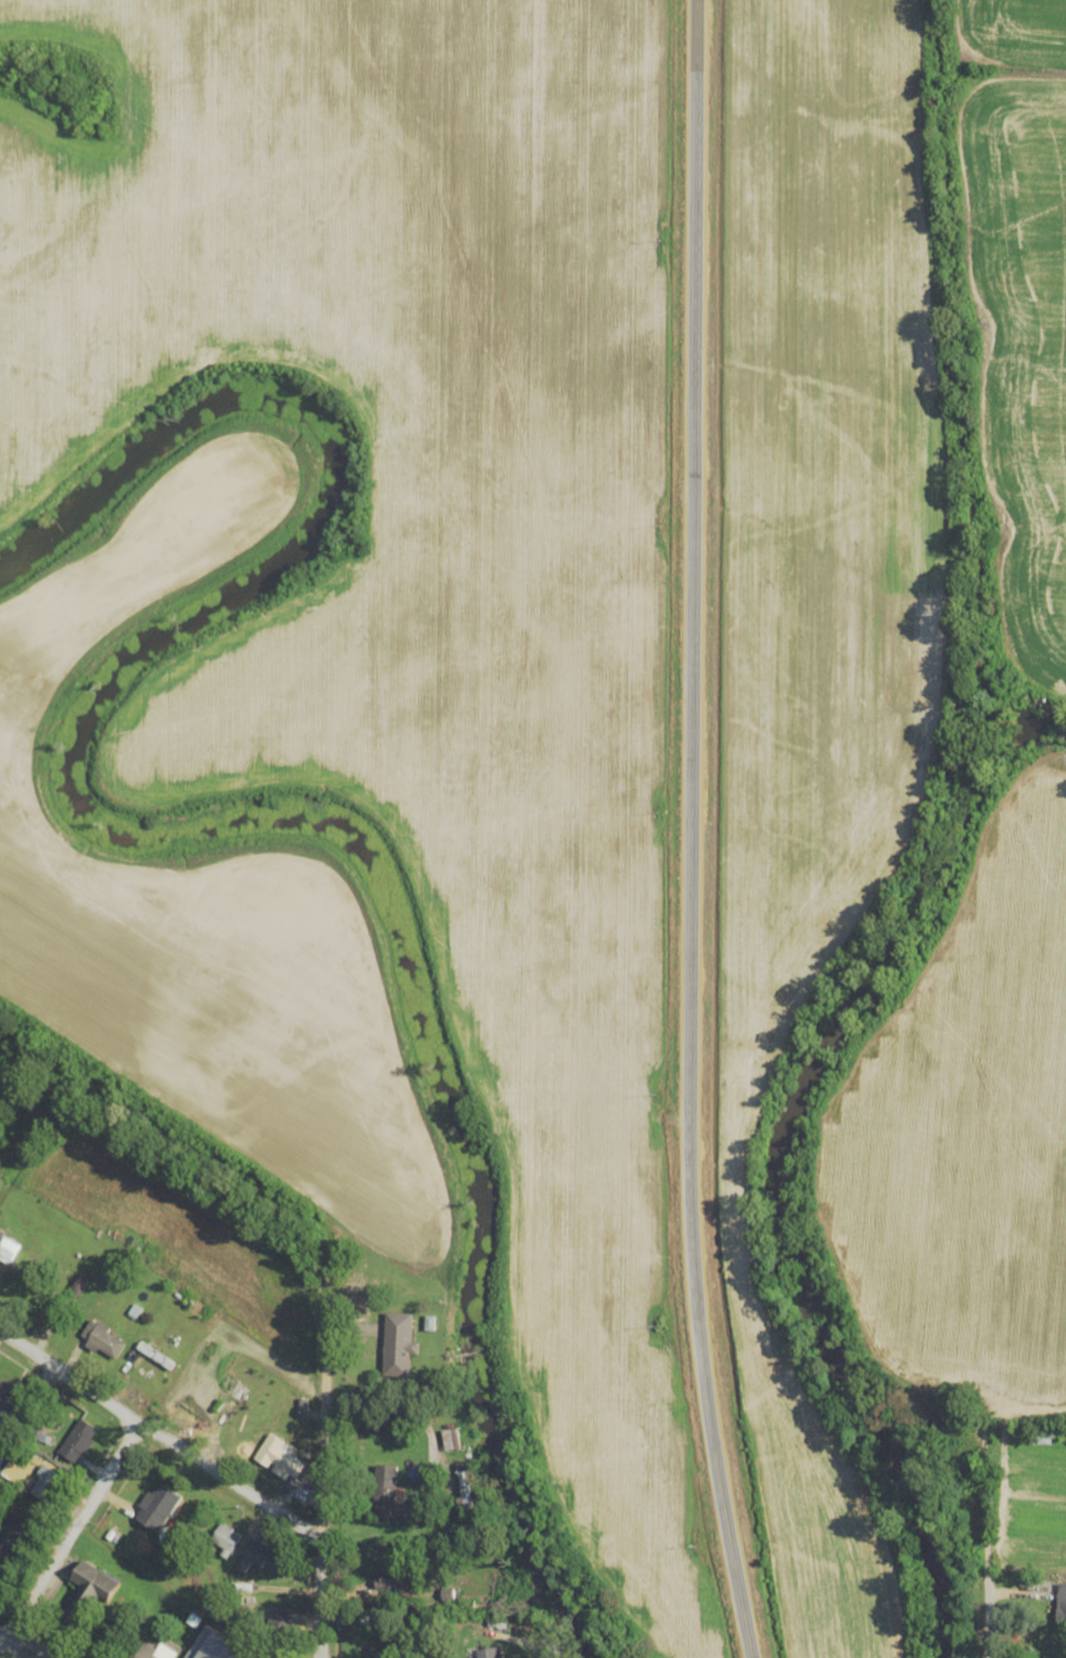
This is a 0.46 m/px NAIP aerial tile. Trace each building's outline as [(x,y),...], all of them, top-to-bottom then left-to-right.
[(11,1263),(21,1246),(6,1238),(0,1248),(0,1256),(11,1263)] [(419,1343),(412,1343),(413,1314),(387,1313),(384,1376),(411,1377),(412,1355),(419,1355),(419,1343)] [(128,1341),(92,1319),(80,1340),(116,1362),(128,1341)] [(26,1394),(2,1379),(0,1382),(0,1411),(22,1425),(32,1411),(20,1403),(26,1394)] [(185,1404),(199,1418),(219,1396),(205,1382),(185,1404)] [(100,1431),(81,1418),(58,1453),(77,1465),(100,1431)] [(458,1429),(444,1431),(446,1451),(461,1449),(458,1429)] [(1053,1445),(1053,1430),(1031,1430),(1031,1445),(1053,1445)] [(271,1466),(290,1477),(301,1457),(284,1447),(286,1443),(270,1434),(255,1460),(269,1469),(271,1466)] [(475,1504),(468,1462),(457,1464),(465,1506),(475,1504)] [(397,1517),(397,1465),(374,1465),(374,1517),(397,1517)] [(34,1497),(56,1502),(61,1472),(39,1468),(34,1497)] [(183,1497),(159,1481),(134,1516),(158,1533),(183,1497)] [(11,1512),(0,1530),(0,1560),(6,1564),(32,1526),(11,1512)] [(227,1558),(243,1536),(224,1523),(212,1540),(224,1549),(221,1553),(227,1558)] [(276,1572),(282,1561),(251,1543),(238,1567),(246,1572),(253,1560),(276,1572)] [(80,1585),(64,1611),(93,1629),(121,1583),(85,1560),(72,1581),(80,1585)] [(381,1589),(420,1589),(420,1567),(381,1567),(381,1589)] [(252,1650),(204,1623),(185,1657),(248,1657),(252,1650)] [(175,1650),(161,1644),(159,1648),(144,1641),(136,1657),(171,1657),(175,1650)] [(504,1648),(478,1649),(479,1657),(505,1657),(504,1648)]
